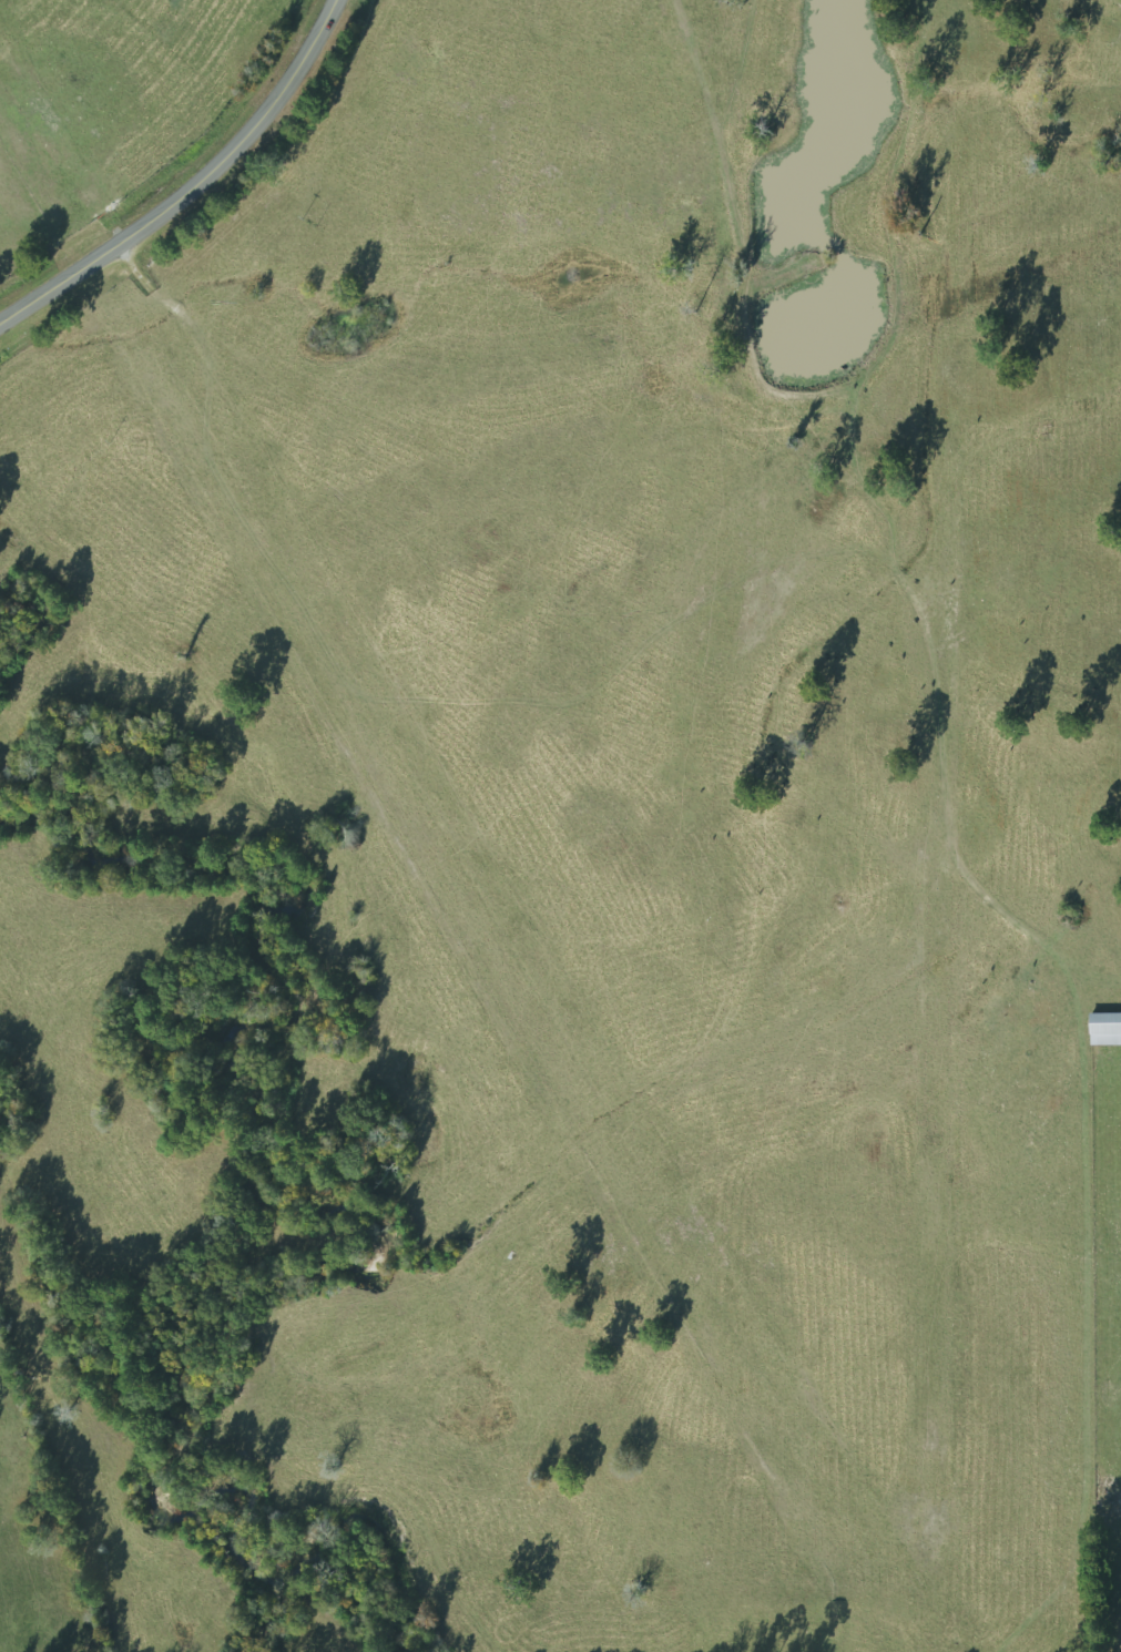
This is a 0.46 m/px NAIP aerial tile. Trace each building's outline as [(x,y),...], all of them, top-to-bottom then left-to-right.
[(1089,1014),(1089,1046),(1120,1046),(1120,1014),(1089,1014)]
